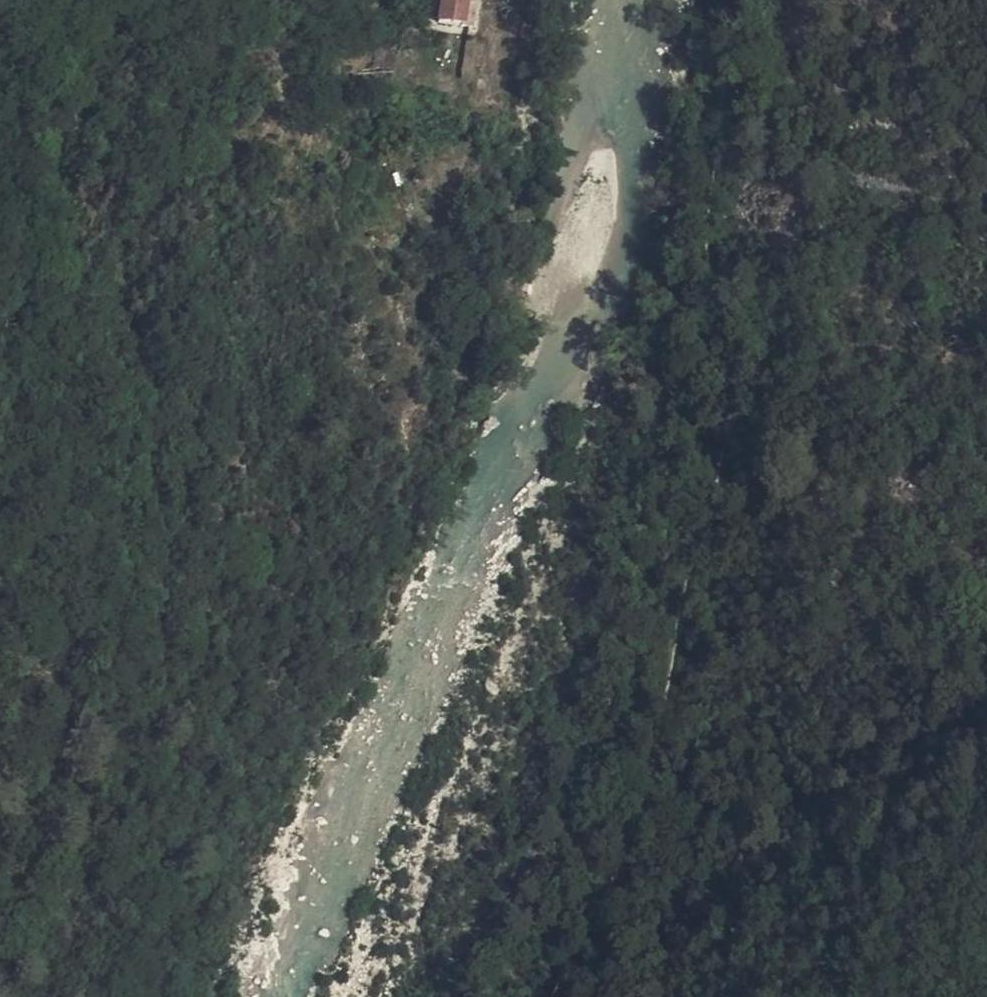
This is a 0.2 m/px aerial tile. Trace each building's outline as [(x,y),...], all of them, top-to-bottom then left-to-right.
[(445,15),(466,19),(469,0),(447,0),(445,15)]
